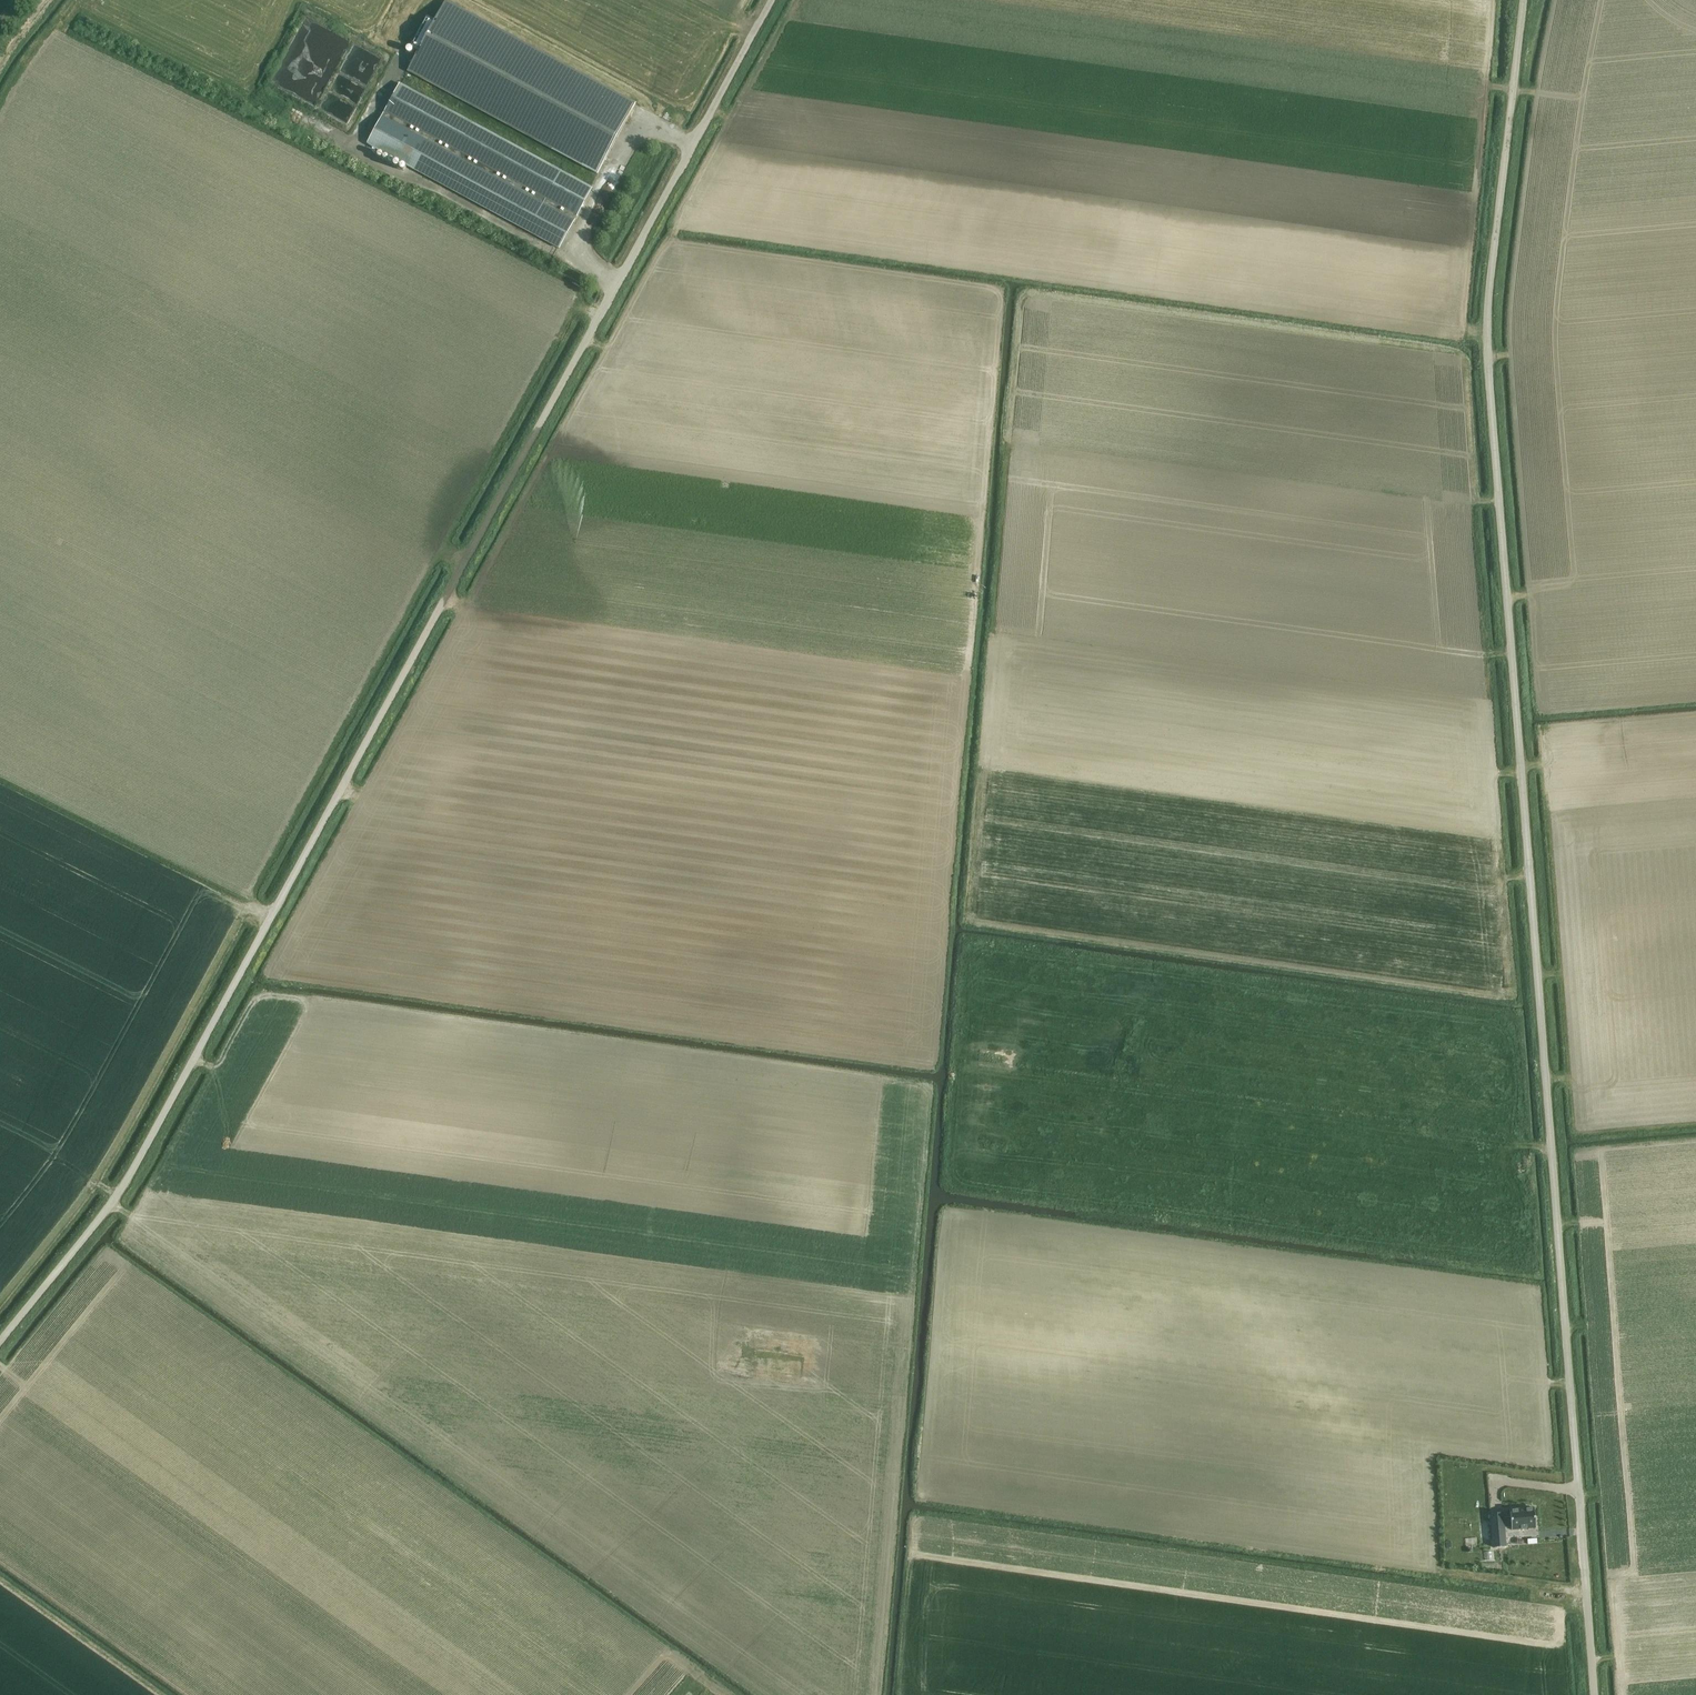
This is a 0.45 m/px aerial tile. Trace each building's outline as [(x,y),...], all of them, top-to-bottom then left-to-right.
[(597,174),(636,103),(446,0),(435,20),(426,16),(410,46),(418,51),(407,71),(597,174)] [(401,85),(369,145),(558,247),(590,187),(401,85)] [(1503,1513),(1490,1514),(1493,1547),(1506,1546),(1504,1528),(1511,1528),(1511,1530),(1535,1528),(1534,1508),(1509,1510),(1510,1517),(1503,1517),(1503,1513)] [(1562,1533),(1562,1544),(1571,1545),(1572,1533),(1562,1533)] [(1562,1582),(1561,1570),(1545,1570),(1545,1582),(1562,1582)]
